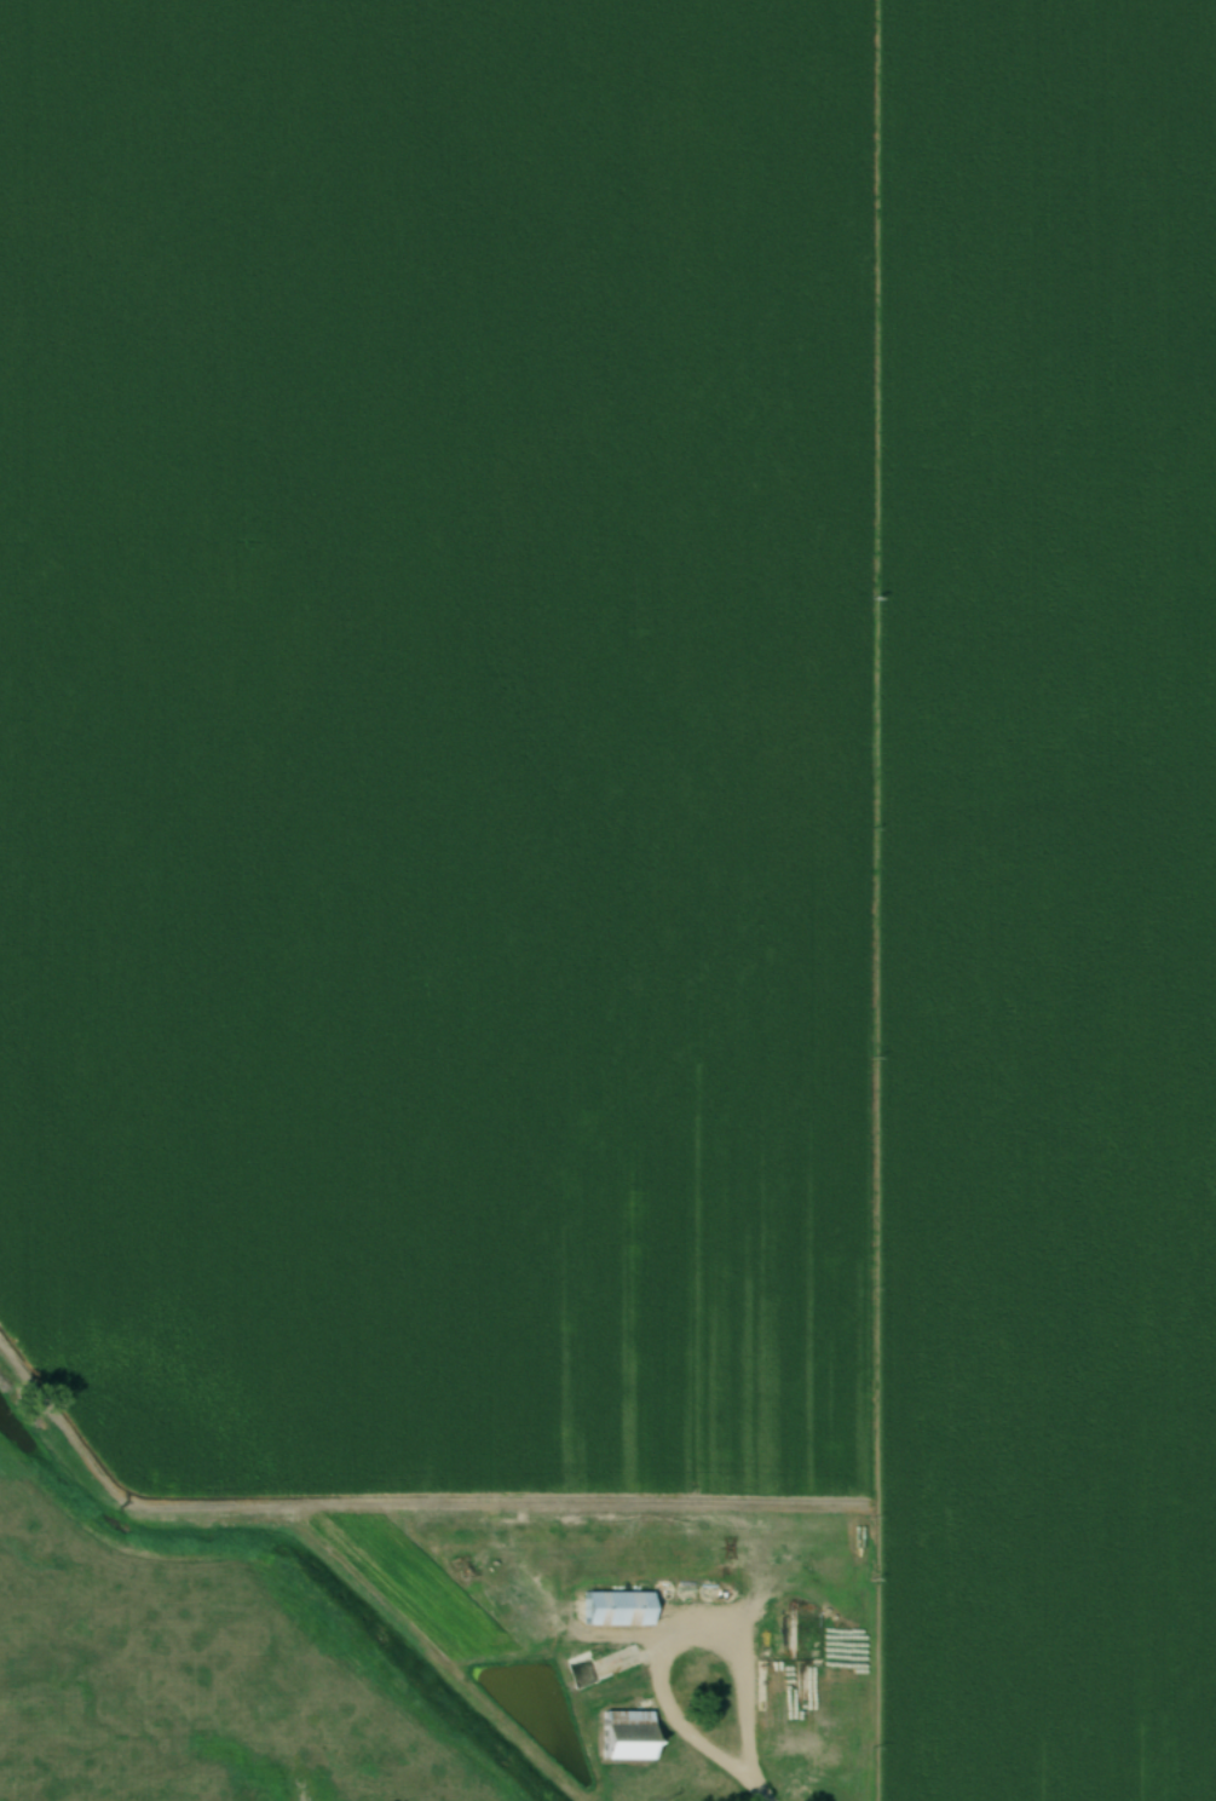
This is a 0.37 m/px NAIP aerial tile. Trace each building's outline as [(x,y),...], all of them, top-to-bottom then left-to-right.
[(650,1627),(650,1594),(579,1594),(579,1627),(650,1627)] [(598,1762),(650,1761),(649,1713),(597,1713),(598,1762)]
